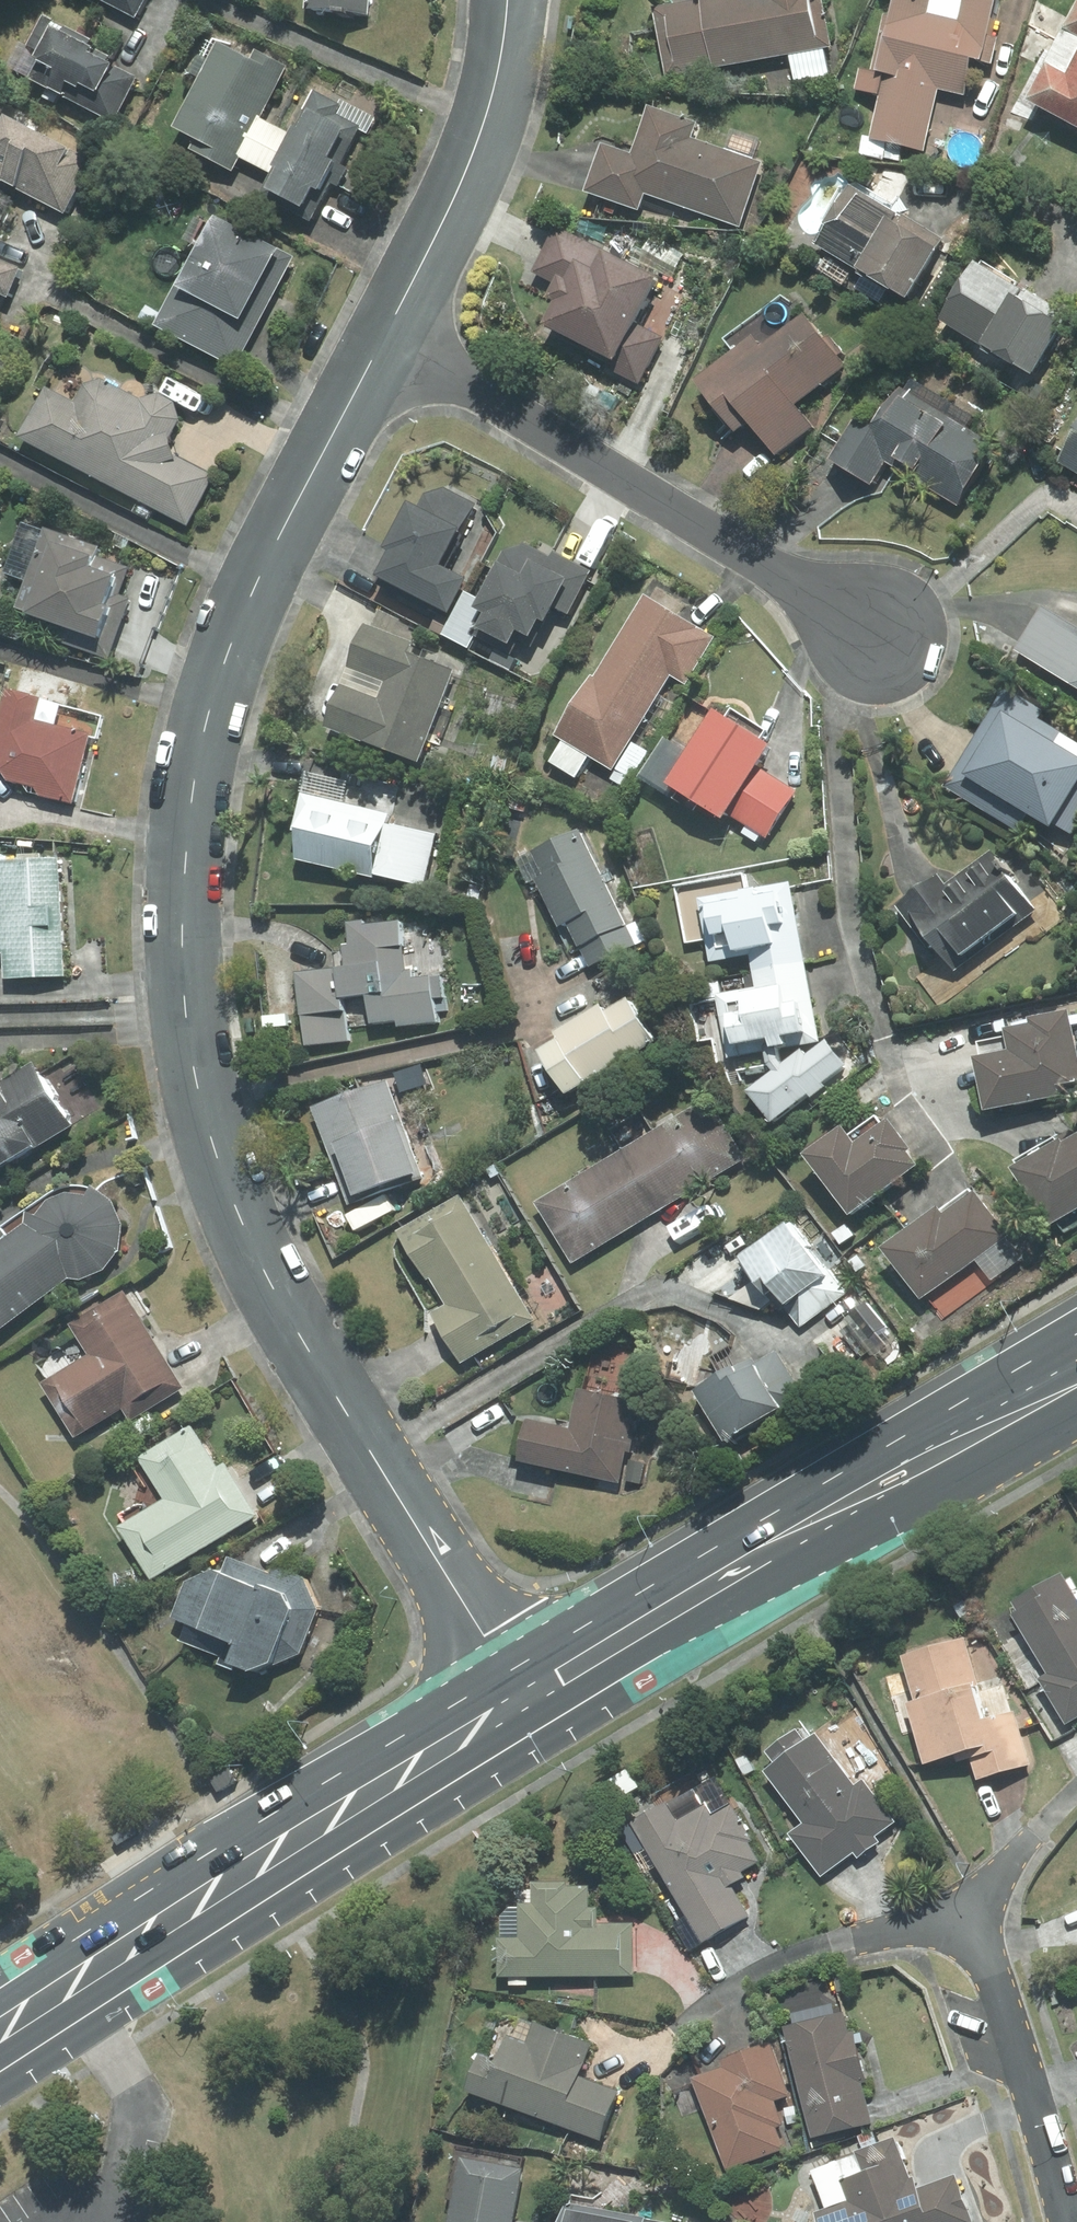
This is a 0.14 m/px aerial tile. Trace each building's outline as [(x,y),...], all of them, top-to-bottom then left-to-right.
[(144,17),(152,0),(110,0),(144,17)] [(313,9),(376,16),(377,0),(314,0),(313,9)] [(664,81),(786,58),(791,87),(829,81),(824,50),(831,49),(822,0),(740,0),(653,16),(664,81)] [(993,1),(987,0),(960,0),(955,24),(926,17),(930,2),(919,0),(890,0),(886,20),(881,19),(869,74),(857,72),(852,95),(876,100),(867,143),(923,155),(937,95),(961,100),(968,66),(978,69),(993,1)] [(1059,39),(1076,48),(1076,3),(1059,39)] [(49,50),(35,75),(121,122),(142,83),(124,73),(131,60),(49,15),(34,42),(49,50)] [(270,118),(296,68),(224,31),(200,76),(211,82),(188,127),(207,137),(200,150),(243,172),(249,161),(281,176),(270,199),(321,222),(360,139),(377,147),(390,120),(322,88),(301,132),(270,118)] [(1062,84),(1042,74),(1023,110),(1076,137),(1076,56),(1062,84)] [(76,213),(105,158),(0,104),(0,174),(76,213)] [(693,129),(644,112),(629,159),(598,149),(581,197),(637,216),(642,199),(738,231),(760,167),(689,143),(693,129)] [(849,197),(813,257),(904,311),(940,251),(849,197)] [(294,252),(296,248),(233,216),(228,225),(219,221),(218,224),(203,216),(191,239),(214,251),(198,283),(190,279),(166,326),(245,367),(302,256),(294,252)] [(549,312),(537,334),(605,367),(604,370),(639,387),(663,340),(634,325),(656,285),(606,262),(607,258),(552,231),(528,277),(550,289),(541,308),(549,312)] [(21,298),(33,270),(0,256),(0,289),(21,298)] [(1018,295),(968,266),(934,325),(977,350),(975,353),(1028,384),(1065,319),(1019,293),(1018,295)] [(750,342),(690,389),(731,440),(743,431),(773,462),(810,431),(793,411),(841,371),(800,322),(757,354),(750,342)] [(194,526),(220,477),(187,459),(195,445),(180,437),(185,423),(186,421),(186,419),(187,417),(187,415),(186,413),(186,411),(186,410),(185,408),(184,406),(184,404),(183,403),(181,401),(180,400),(179,399),(177,397),(176,396),(174,395),(172,395),(170,394),(169,394),(167,393),(165,393),(163,393),(161,393),(159,394),(157,394),(155,395),(154,395),(152,396),(151,397),(149,399),(148,400),(146,401),(145,403),(91,373),(76,401),(54,389),(28,436),(194,526)] [(897,388),(868,435),(845,421),(820,462),(872,493),(885,470),(951,510),(990,445),(897,388)] [(1054,469),(1076,481),(1076,431),(1054,469)] [(476,527),(425,503),(388,579),(463,616),(483,575),(458,562),(476,527)] [(110,547),(56,528),(27,608),(115,640),(127,605),(121,603),(128,583),(131,584),(137,567),(110,557),(111,554),(108,553),(110,547)] [(519,532),(515,540),(472,633),(505,648),(512,635),(528,642),(533,630),(549,638),(559,617),(574,624),(599,570),(519,532)] [(722,637),(652,595),(602,677),(600,676),(564,735),(571,739),(557,761),(583,777),(596,756),(620,770),(678,676),(692,685),(722,637)] [(1039,611),(1012,656),(1076,696),(1076,634),(1039,611)] [(355,684),(338,728),(429,763),(466,668),(423,651),(425,642),(379,624),(362,667),(396,681),(390,698),(355,684)] [(97,734),(44,719),(48,697),(22,690),(21,693),(15,693),(0,752),(0,767),(12,769),(17,780),(44,787),(48,796),(80,804),(97,734)] [(1002,693),(942,793),(1014,836),(1022,823),(1046,838),(1076,786),(1076,767),(1076,753),(1062,744),(1064,741),(1037,725),(1041,717),(1002,693)] [(787,743),(732,708),(684,782),(740,818),(741,816),(753,824),(747,833),(762,842),(767,835),(773,839),(804,791),(771,769),(787,743)] [(655,751),(640,742),(623,769),(638,778),(655,751)] [(397,813),(313,793),(304,830),(314,833),(307,859),(383,878),(384,874),(432,886),(444,834),(396,823),(397,813)] [(634,925),(589,829),(541,851),(552,875),(546,878),(569,927),(577,924),(597,966),(650,941),(641,922),(634,925)] [(935,879),(896,909),(950,979),(1035,914),(989,855),(944,890),(935,879)] [(67,857),(0,860),(0,890),(3,954),(12,954),(13,979),(72,977),(67,857)] [(827,1041),(798,881),(709,897),(720,962),(759,955),(764,986),(726,993),(738,1057),(827,1041)] [(354,966),(304,971),(312,1046),(354,1041),(352,1011),(354,1010),(353,997),(379,994),(381,1024),(406,1021),(405,1027),(445,1022),(444,998),(451,997),(448,976),(423,977),(422,969),(416,969),(414,944),(408,917),(356,921),(360,944),(352,945),(354,966)] [(554,1049),(582,1093),(664,1041),(636,996),(615,1010),(611,1003),(566,1032),(572,1039),(554,1049)] [(981,1119),(1055,1103),(1053,1092),(1076,1087),(1076,1071),(1065,1016),(1025,1025),(1026,1031),(1000,1037),(1005,1059),(970,1066),(981,1119)] [(41,1062),(3,1085),(6,1089),(0,1092),(0,1156),(8,1170),(81,1126),(41,1062)] [(395,1080),(321,1106),(356,1205),(375,1198),(374,1195),(434,1173),(414,1119),(410,1120),(395,1080)] [(542,1201),(580,1263),(752,1159),(714,1097),(542,1201)] [(859,1125),(822,1153),(866,1213),(932,1164),(923,1151),(926,1149),(903,1119),(871,1142),(859,1125)] [(1031,1166),(1065,1222),(1076,1214),(1076,1138),(1031,1166)] [(0,1251),(0,1338),(1,1339),(77,1279),(90,1280),(113,1270),(129,1250),(133,1223),(122,1197),(100,1188),(97,1194),(78,1193),(60,1199),(50,1213),(37,1211),(36,1223),(0,1251)] [(897,1246),(933,1297),(1021,1236),(989,1191),(959,1212),(955,1206),(897,1246)] [(541,1320),(469,1196),(408,1231),(436,1278),(438,1276),(454,1304),(439,1312),(469,1362),(541,1320)] [(854,1293),(800,1221),(754,1256),(757,1260),(716,1292),(767,1310),(782,1299),(806,1330),(854,1293)] [(192,1388),(132,1291),(79,1324),(97,1354),(51,1382),(85,1436),(129,1409),(137,1422),(192,1388)] [(707,1390),(737,1442),(797,1407),(795,1405),(809,1397),(783,1352),(763,1363),(760,1359),(707,1390)] [(628,1484),(645,1400),(587,1389),(580,1427),(539,1418),(531,1461),(628,1484)] [(128,1527),(161,1579),(265,1515),(232,1462),(226,1466),(199,1424),(147,1456),(173,1498),(128,1527)] [(231,1569),(198,1580),(183,1617),(261,1644),(255,1660),(272,1669),(290,1661),(308,1654),(321,1623),(327,1609),(313,1577),(303,1573),(304,1569),(286,1561),(282,1574),(236,1557),(231,1569)] [(1021,1599),(1027,1609),(1022,1611),(1056,1671),(1047,1676),(1074,1722),(1076,1720),(1076,1581),(1071,1570),(1021,1599)] [(968,1601),(959,1605),(964,1617),(974,1612),(968,1601)] [(973,1636),(911,1653),(924,1699),(916,1701),(932,1761),(964,1753),(966,1759),(977,1756),(979,1762),(983,1777),(1010,1770),(1036,1763),(1022,1709),(995,1717),(973,1636)] [(861,1782),(825,1730),(813,1738),(806,1727),(774,1748),(783,1760),(773,1767),(810,1821),(796,1830),(827,1875),(846,1862),(860,1852),(864,1857),(887,1841),(882,1833),(901,1821),(869,1776),(861,1782)] [(752,1754),(742,1758),(749,1774),(759,1770),(752,1754)] [(634,1767),(610,1781),(615,1790),(621,1799),(645,1785),(634,1767)] [(234,1769),(217,1780),(224,1792),(241,1780),(234,1769)] [(610,1781),(601,1787),(606,1796),(615,1790),(610,1781)] [(676,1800),(642,1818),(709,1940),(732,1927),(756,1914),(739,1883),(743,1881),(752,1876),(749,1870),(767,1860),(756,1840),(760,1838),(740,1802),(721,1812),(716,1802),(686,1818),(676,1800)] [(573,1880),(540,1880),(540,1899),(525,1899),(526,1906),(526,1934),(507,1934),(504,1934),(505,1976),(514,1976),(514,1984),(533,1984),(533,1976),(640,1975),(639,1951),(639,1921),(605,1922),(604,1905),(596,1905),(596,1885),(574,1885),(573,1880)] [(526,1934),(526,1906),(511,1906),(507,1906),(507,1934),(526,1934)] [(847,1975),(840,1976),(843,1991),(849,1990),(847,1975)] [(852,2009),(793,2023),(820,2136),(879,2121),(876,2110),(869,2080),(875,2079),(862,2027),(857,2028),(852,2009)] [(536,2039),(543,2021),(531,2017),(528,2015),(521,2034),(536,2039)] [(491,2050),(477,2089),(608,2137),(626,2088),(588,2074),(601,2039),(544,2018),(543,2021),(536,2039),(521,2034),(519,2033),(509,2057),(491,2050)] [(731,2065),(702,2074),(731,2165),(790,2146),(783,2126),(790,2123),(782,2098),(796,2094),(778,2039),(752,2047),(728,2055),(731,2065)] [(798,2105),(789,2107),(792,2123),(802,2121),(798,2105)] [(878,2129),(864,2134),(868,2147),(882,2142),(878,2129)] [(905,2134),(882,2142),(868,2147),(864,2149),(865,2151),(872,2169),(849,2177),(856,2198),(834,2206),(823,2209),(827,2221),(978,2221),(961,2171),(927,2183),(923,2171),(918,2173),(910,2149),(905,2134)] [(872,2169),(865,2151),(852,2156),(820,2166),(834,2206),(856,2198),(849,2177),(872,2169)] [(474,2153),(460,2221),(522,2221),(534,2166),(474,2153)] [(582,2198),(577,2221),(654,2221),(655,2216),(656,2214),(582,2198)]
